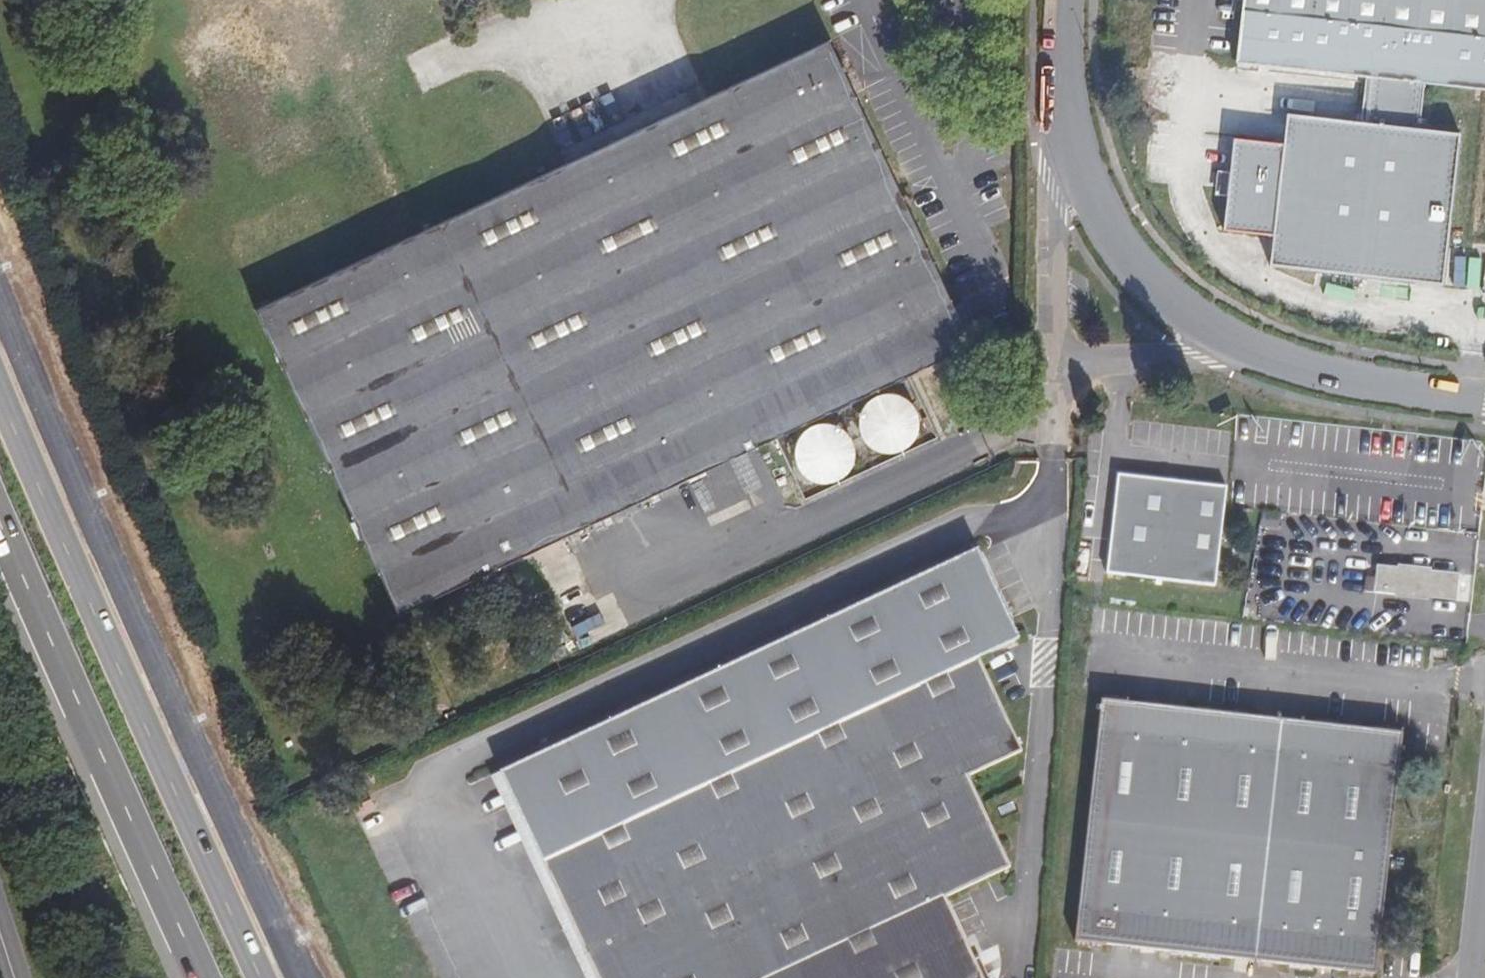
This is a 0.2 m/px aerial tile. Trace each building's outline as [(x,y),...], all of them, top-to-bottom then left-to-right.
[(274,114),(371,76),(341,0),(229,0),(274,114)] [(1234,62),(1371,77),(1418,82),(1484,89),(1484,0),(1241,0),(1234,62)] [(255,308),(398,612),(971,344),(829,40),(423,230),(411,235),(255,308)] [(1418,82),(1371,77),(1366,122),(1414,127),(1418,82)] [(1366,122),(1282,112),(1279,142),(1228,137),(1219,230),(1267,234),(1265,263),(1436,283),(1455,132),(1414,127),(1366,122)] [(886,390),(875,393),(867,399),(860,408),(857,420),(859,433),(864,443),(872,450),(883,454),(894,455),(910,448),(917,440),(922,428),(921,414),(916,404),(910,397),(898,391),(886,390)] [(822,420),(810,423),(799,432),(792,447),(794,464),(800,473),(808,480),(819,484),(831,484),(844,478),(852,469),(857,456),(855,441),(847,428),(834,421),(822,420)] [(1129,475),(1118,474),(1109,575),(1221,585),(1228,508),(1229,486),(1218,485),(1217,490),(1194,488),(1194,482),(1183,481),(1182,486),(1162,484),(1163,479),(1152,478),(1151,483),(1128,481),(1129,475)] [(500,773),(596,977),(985,977),(946,896),(1010,866),(967,775),(1021,749),(978,656),(1018,637),(976,548),(500,773)] [(1400,572),(1378,569),(1374,596),(1396,598),(1395,602),(1429,606),(1429,602),(1458,605),(1459,578),(1435,575),(1435,570),(1400,566),(1400,572)] [(1401,732),(1101,701),(1075,942),(1376,974),(1401,732)]
